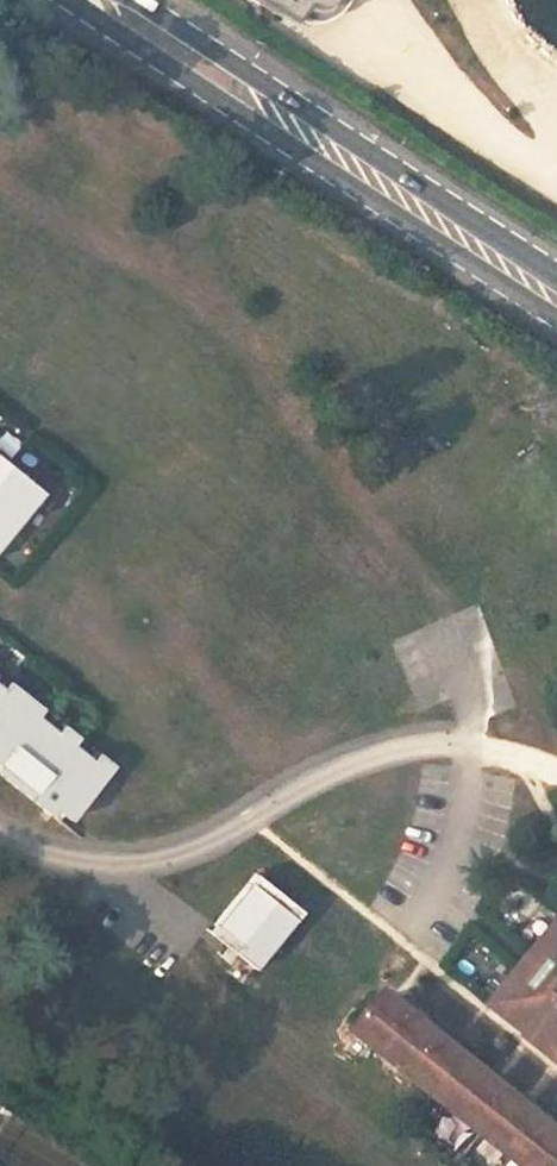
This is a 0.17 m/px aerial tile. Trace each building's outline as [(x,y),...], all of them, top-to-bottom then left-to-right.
[(286,17),(297,0),(259,0),(286,17)] [(0,444),(0,538),(46,482),(0,444)] [(0,663),(0,765),(62,817),(112,756),(0,663)] [(298,910),(251,872),(206,926),(252,964),(298,910)] [(488,1001),(528,1033),(556,1057),(556,916),(488,1001)] [(391,988),(360,1026),(529,1165),(556,1165),(556,1125),(391,988)] [(512,1157),(486,1137),(473,1154),(488,1165),(504,1165),(512,1157)]
